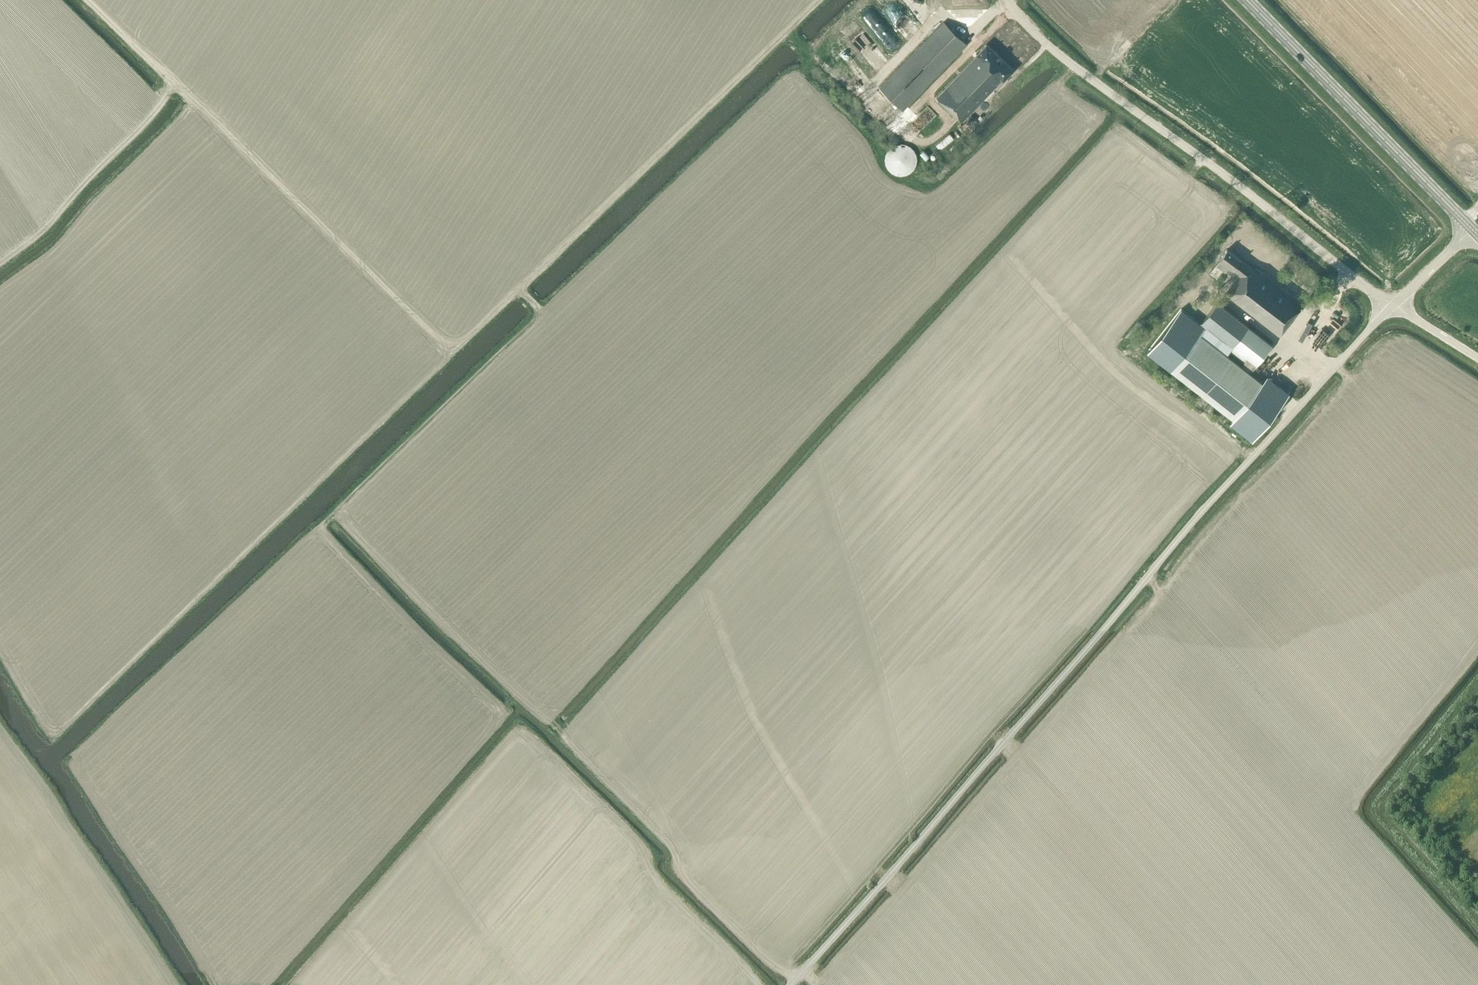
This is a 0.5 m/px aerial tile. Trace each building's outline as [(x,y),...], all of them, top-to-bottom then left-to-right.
[(878,87),(901,109),(966,43),(943,21),(878,87)] [(975,53),(976,54),(935,96),(961,121),(997,84),(996,83),(1003,75),(1005,77),(1013,69),(985,43),(975,53)] [(968,131),(978,121),(970,114),(960,124),(968,131)] [(911,146),(906,144),(901,143),(896,144),(892,146),(888,150),(886,154),(885,159),(886,164),(888,169),(892,172),(896,175),(901,175),(906,174),(911,172),(914,169),(916,164),(917,159),(916,154),(914,150),(911,146)] [(1225,293),(1279,336),(1304,305),(1256,268),(1254,270),(1241,260),(1227,250),(1220,258),(1221,259),(1219,261),(1220,262),(1217,265),(1224,271),(1227,267),(1238,275),(1225,293)] [(1252,370),(1273,344),(1217,302),(1201,322),(1231,346),(1227,350),(1224,348),(1203,332),(1173,369),(1217,403),(1235,416),(1265,379),(1252,370)] [(1342,307),(1329,312),(1334,323),(1346,318),(1342,307)]
